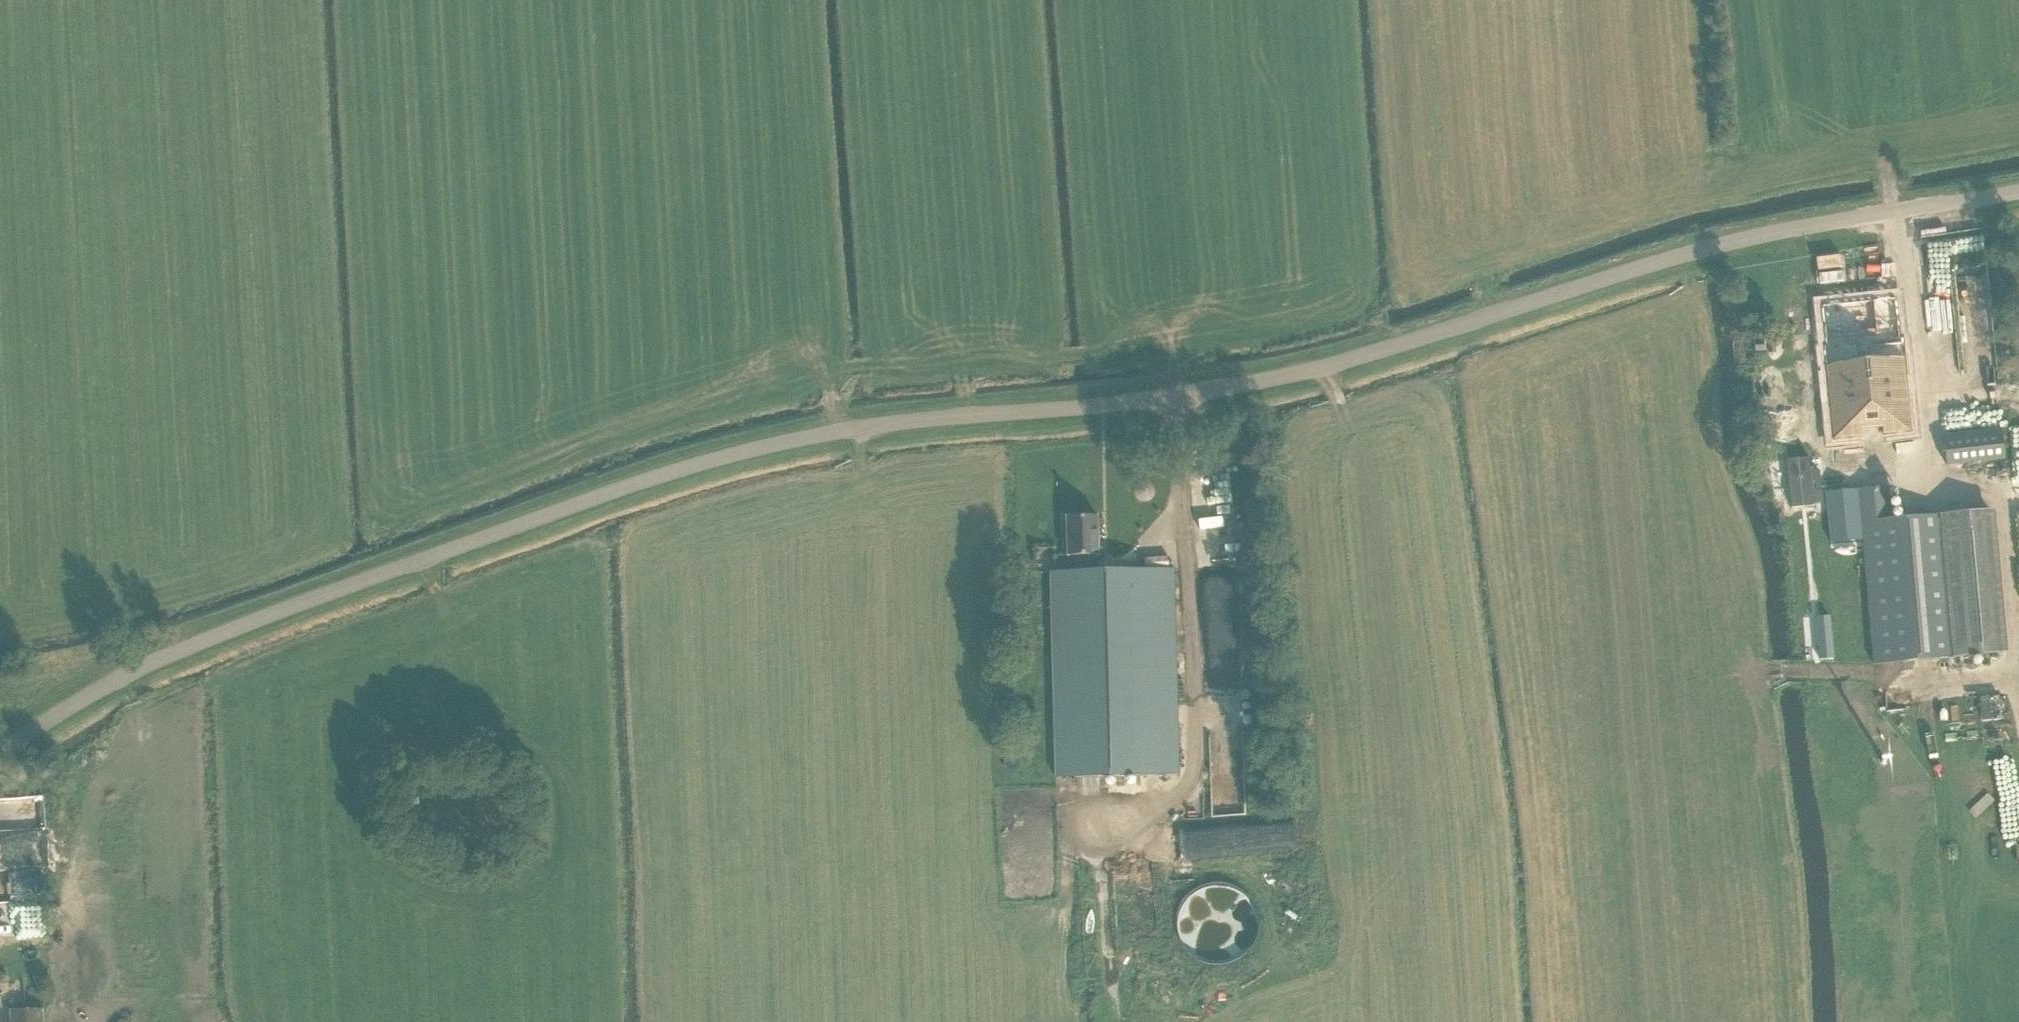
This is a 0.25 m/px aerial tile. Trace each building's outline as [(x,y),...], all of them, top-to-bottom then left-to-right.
[(1921,282),(1943,285),(1945,264),(1923,262),(1921,282)] [(1896,293),(1822,301),(1826,341),(1823,341),(1834,437),(1863,434),(1863,425),(1882,422),(1883,431),(1913,428),(1903,333),(1901,333),(1896,293)] [(1822,321),(1821,296),(1808,297),(1809,321),(1822,321)] [(2004,458),(2001,429),(1943,436),(1946,465),(2004,458)] [(1858,489),(1826,492),(1831,542),(1863,539),(1858,489)] [(2008,655),(1994,512),(1895,522),(1892,490),(1863,493),(1880,667),(2008,655)] [(1180,775),(1175,568),(1099,570),(1097,516),(1067,517),(1068,557),(1080,557),(1080,570),(1050,571),(1056,778),(1180,775)] [(1227,528),(1213,528),(1214,547),(1228,546),(1227,528)] [(1209,639),(1221,640),(1224,570),(1211,570),(1209,639)] [(1212,662),(1214,683),(1235,681),(1233,660),(1212,662)] [(1203,784),(1204,809),(1238,808),(1237,783),(1203,784)] [(992,789),(992,800),(1012,800),(1012,790),(992,789)] [(1172,827),(1174,858),(1239,854),(1239,852),(1291,849),(1289,820),(1234,823),(1172,827)] [(34,867),(35,856),(0,855),(0,866),(34,867)] [(43,1011),(11,1012),(11,1021),(44,1021),(43,1011)]
